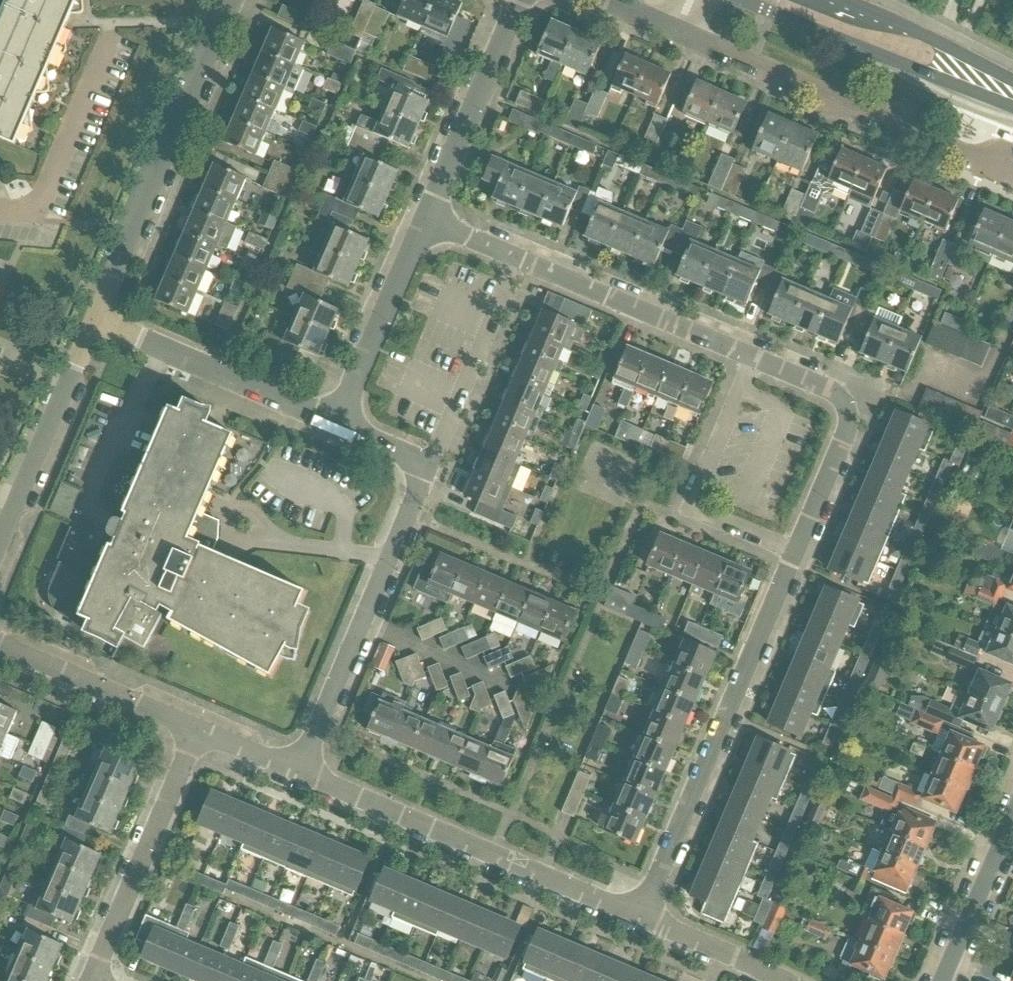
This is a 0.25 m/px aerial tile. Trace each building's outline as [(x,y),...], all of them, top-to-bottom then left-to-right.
[(0,19),(0,139),(15,146),(78,0),(8,0),(0,19)] [(399,17),(424,28),(437,0),(407,0),(399,17)] [(465,4),(456,0),(437,0),(424,28),(450,40),(465,4)] [(377,6),(367,1),(351,35),(362,40),(365,34),(377,8),(377,6)] [(279,18),(313,34),(319,21),(285,6),(279,18)] [(380,41),(391,14),(377,8),(365,34),(380,41)] [(536,55),(552,62),(545,79),(555,83),(562,66),(560,65),(576,30),(551,19),(536,55)] [(305,44),(272,30),(262,53),(295,67),(296,65),(305,44)] [(560,65),(562,66),(586,77),(602,41),(576,30),(560,65)] [(327,56),(350,66),(356,52),(333,42),(327,56)] [(253,74),(286,88),(284,91),(294,96),(306,69),(296,65),(295,67),(262,53),(253,74)] [(610,89),(620,94),(622,90),(635,96),(649,62),(636,56),(634,60),(625,56),(610,89)] [(437,68),(411,57),(405,72),(431,83),(437,68)] [(635,96),(647,101),(645,104),(656,109),(671,75),(660,71),(661,67),(649,62),(635,96)] [(383,70),(378,81),(395,88),(384,112),(420,127),(430,104),(428,103),(432,94),(415,87),(416,85),(383,70)] [(286,88),(253,74),(244,96),(276,110),(284,91),(286,88)] [(342,84),(328,78),(323,89),(338,95),(342,84)] [(696,83),(684,111),(708,122),(721,93),(696,83)] [(595,88),(587,105),(584,113),(595,118),(606,94),(595,88)] [(515,104),(540,115),(546,102),(520,91),(515,104)] [(732,133),(745,104),(721,93),(708,122),(732,133)] [(276,110),(244,96),(234,119),(266,132),(276,110)] [(309,109),(323,115),(327,105),(313,99),(309,109)] [(587,105),(574,99),(563,125),(576,131),(584,113),(587,105)] [(508,122),(540,135),(541,134),(545,136),(549,126),(513,110),(508,122)] [(357,127),(352,137),(354,138),(386,153),(391,141),(410,150),(420,127),(384,112),(379,124),(362,117),(357,127)] [(666,119),(654,114),(644,139),(655,144),(662,129),(666,119)] [(768,114),(752,150),(776,161),(792,124),(768,114)] [(225,141),(257,155),(266,132),(234,119),(225,141)] [(317,127),(303,122),(299,132),(313,137),(317,127)] [(802,172),(818,135),(792,124),(776,161),(802,172)] [(549,126),(545,136),(568,145),(572,135),(549,126)] [(662,129),(655,144),(648,161),(661,166),(675,135),(662,129)] [(572,135),(568,145),(594,156),(598,146),(572,135)] [(352,137),(347,149),(365,157),(355,179),(354,180),(390,196),(401,172),(382,163),(386,153),(354,138),(352,137)] [(812,183),(801,208),(815,214),(823,194),(834,189),(848,196),(851,190),(865,156),(853,151),(852,154),(842,150),(836,164),(823,159),(813,184),(812,183)] [(735,161),(721,154),(707,186),(720,192),(732,164),(733,164),(735,161)] [(638,175),(642,165),(619,155),(615,165),(638,175)] [(848,196),(847,198),(869,207),(886,169),(877,165),(878,162),(865,156),(851,190),(848,196)] [(492,157),(482,180),(497,186),(492,198),(514,208),(530,173),(492,157)] [(297,170),(274,160),(269,174),(292,183),(297,170)] [(247,178),(215,164),(204,188),(236,202),(247,178)] [(743,169),(733,164),(732,164),(720,192),(731,196),(743,169)] [(642,165),(638,175),(660,184),(664,174),(642,165)] [(530,173),(514,208),(538,218),(552,182),(530,173)] [(263,187),(286,196),(292,183),(269,174),(263,187)] [(664,174),(660,184),(697,199),(701,189),(664,174)] [(329,195),(323,207),(357,222),(362,210),(380,218),(390,196),(354,180),(355,179),(346,176),(336,199),(329,195)] [(899,215),(910,219),(911,217),(923,222),(938,188),(925,182),(923,184),(914,180),(899,215)] [(552,182),(538,218),(561,228),(569,209),(581,214),(590,192),(578,187),(576,192),(552,182)] [(236,202),(204,188),(194,211),(227,224),(227,223),(236,202)] [(590,192),(581,214),(592,218),(584,237),(607,247),(622,211),(612,207),(613,194),(599,188),(597,194),(590,192)] [(923,222),(935,227),(934,230),(945,234),(946,232),(960,200),(949,195),(950,193),(938,188),(923,222)] [(792,189),(781,217),(794,222),(805,195),(792,189)] [(730,214),(734,204),(712,194),(708,204),(730,214)] [(734,204),(730,214),(751,222),(756,213),(734,204)] [(323,207),(318,219),(334,226),(324,250),(359,265),(370,241),(351,233),(357,222),(323,207)] [(870,209),(860,233),(872,238),(882,214),(870,209)] [(952,251),(947,264),(960,269),(965,257),(967,254),(989,264),(993,254),(992,254),(1007,220),(998,216),(999,214),(988,209),(987,212),(984,211),(976,227),(965,222),(955,245),(952,251)] [(185,232),(217,246),(228,250),(238,227),(227,223),(227,224),(194,211),(185,232)] [(622,211),(607,247),(629,256),(644,221),(622,211)] [(756,213),(751,222),(777,233),(781,224),(756,213)] [(894,219),(882,214),(872,238),(883,244),(894,219)] [(992,254),(993,254),(1012,263),(1012,220),(1011,219),(1010,222),(1007,220),(992,254)] [(644,221),(629,256),(653,266),(661,248),(673,253),(683,231),(671,225),(668,231),(644,221)] [(683,231),(673,253),(684,257),(676,275),(699,285),(714,250),(697,243),(703,229),(687,222),(683,231)] [(217,246),(185,232),(175,255),(207,269),(217,246)] [(246,243),(264,251),(268,240),(250,232),(246,243)] [(823,252),(827,243),(807,235),(803,244),(823,252)] [(942,240),(925,277),(938,283),(947,264),(952,251),(955,245),(942,240)] [(827,243),(823,252),(844,262),(849,252),(827,243)] [(298,265),(293,276),(325,291),(330,279),(350,288),(359,265),(324,250),(314,272),(298,265)] [(714,250),(699,285),(721,294),(736,259),(714,250)] [(736,259),(721,294),(745,305),(753,286),(764,291),(774,269),(763,264),(765,262),(741,252),(738,260),(736,259)] [(849,252),(844,262),(869,272),(873,262),(849,252)] [(207,269),(175,255),(166,277),(198,291),(207,269)] [(240,266),(255,273),(260,264),(245,257),(240,266)] [(912,291),(917,281),(884,268),(880,278),(912,291)] [(774,269),(764,291),(775,295),(767,314),(792,325),(807,289),(783,279),(785,273),(774,269)] [(293,276),(288,287),(304,294),(294,318),(329,334),(340,309),(321,301),(325,291),(293,276)] [(198,291),(166,277),(156,300),(188,314),(198,291)] [(231,290),(246,296),(251,285),(236,279),(231,290)] [(917,281),(912,291),(938,301),(942,292),(917,281)] [(829,298),(813,334),(819,336),(837,344),(840,336),(845,325),(857,330),(866,308),(872,293),(861,288),(857,298),(833,288),(829,298)] [(807,289),(792,325),(813,334),(829,298),(807,289)] [(543,310),(533,335),(535,336),(565,348),(570,350),(574,340),(580,343),(586,329),(585,328),(592,310),(565,299),(557,316),(543,310)] [(215,325),(217,326),(229,331),(239,308),(225,302),(215,325)] [(866,308),(857,330),(867,334),(859,353),(882,362),(893,336),(897,327),(901,317),(879,307),(877,312),(866,308)] [(265,336),(262,345),(295,358),(300,348),(319,356),(328,336),(329,334),(294,318),(286,336),(284,341),(273,336),(267,333),(265,336)] [(933,321),(926,336),(923,343),(935,347),(944,326),(933,321)] [(945,352),(953,336),(955,332),(955,331),(944,326),(935,347),(945,352)] [(893,336),(882,362),(907,373),(912,375),(923,349),(916,346),(920,337),(918,336),(897,327),(893,336)] [(955,332),(953,336),(945,352),(957,357),(966,336),(955,331),(955,332)] [(532,336),(523,358),(556,371),(561,373),(565,363),(560,361),(565,348),(535,336),(533,335),(532,336)] [(966,336),(957,357),(968,362),(977,341),(966,336)] [(979,367),(989,346),(977,341),(968,362),(979,367)] [(607,362),(614,347),(602,342),(596,358),(607,362)] [(613,383),(625,389),(618,404),(628,408),(637,388),(649,357),(627,348),(613,383)] [(284,371),(289,358),(277,353),(272,366),(284,371)] [(657,396),(670,366),(649,357),(637,388),(657,396)] [(523,358),(513,381),(546,394),(551,396),(555,386),(550,384),(556,371),(523,358)] [(598,362),(592,376),(600,379),(605,365),(598,362)] [(667,407),(668,408),(664,418),(672,422),(679,405),(678,405),(691,374),(670,366),(657,396),(669,401),(667,407)] [(678,405),(679,405),(700,414),(713,383),(691,374),(678,405)] [(513,381),(504,403),(536,417),(541,419),(546,409),(541,407),(546,394),(513,381)] [(928,414),(937,393),(927,388),(918,409),(928,414)] [(937,393),(928,414),(939,418),(948,397),(937,393)] [(591,398),(584,395),(578,408),(585,411),(591,398)] [(948,397),(939,418),(950,424),(959,402),(948,397)] [(49,592),(49,597),(49,602),(51,608),(56,614),(60,617),(67,621),(71,612),(84,618),(93,622),(88,632),(100,637),(104,639),(105,640),(116,646),(116,645),(119,647),(114,657),(115,658),(121,647),(128,633),(144,642),(163,607),(172,612),(168,619),(272,676),(290,643),(285,641),(288,632),(297,636),(299,637),(301,637),(302,629),(309,612),(308,612),(299,608),(306,592),(237,562),(201,547),(202,545),(199,544),(200,535),(219,536),(219,535),(216,535),(216,520),(206,516),(201,513),(210,494),(235,435),(223,431),(207,423),(210,414),(211,412),(211,411),(203,410),(186,402),(185,404),(186,404),(183,412),(171,407),(167,415),(146,465),(125,514),(128,515),(125,522),(119,520),(114,522),(110,531),(110,532),(112,536),(118,539),(107,565),(98,561),(84,555),(76,574),(60,567),(52,586),(49,592)] [(959,402),(950,424),(962,429),(971,407),(959,402)] [(504,403),(494,426),(527,440),(532,442),(536,433),(541,419),(536,417),(504,403)] [(591,414),(586,426),(598,431),(606,411),(594,406),(591,414)] [(971,407),(962,429),(973,434),(983,412),(971,407)] [(1012,432),(1012,417),(990,407),(985,418),(1012,431),(1012,432)] [(888,434),(917,446),(916,448),(925,452),(935,429),(926,425),(926,424),(898,412),(888,434)] [(578,422),(574,433),(582,436),(586,426),(578,422)] [(623,422),(620,430),(616,439),(628,444),(630,439),(638,443),(643,431),(623,422)] [(985,423),(979,435),(1012,449),(1012,432),(1011,434),(985,423)] [(494,426),(484,449),(517,463),(522,465),(526,455),(521,453),(527,440),(494,426)] [(566,429),(560,444),(576,451),(582,436),(574,433),(566,429)] [(917,446),(888,434),(879,457),(908,469),(916,448),(917,446)] [(663,439),(656,436),(651,448),(658,451),(663,439)] [(663,439),(658,451),(681,460),(685,448),(663,439)] [(960,439),(950,462),(955,463),(959,465),(969,443),(960,439)] [(484,449),(474,473),(512,489),(517,478),(522,465),(517,463),(484,449)] [(908,469),(879,457),(870,479),(898,491),(908,469)] [(950,462),(944,459),(934,482),(945,486),(955,463),(950,462)] [(556,463),(550,477),(557,480),(563,466),(556,463)] [(474,473),(465,495),(480,501),(475,513),(513,529),(518,518),(518,517),(503,510),(512,489),(474,473)] [(898,491),(870,479),(860,502),(898,518),(904,503),(907,495),(898,491)] [(945,486),(934,482),(925,504),(935,508),(945,486)] [(553,490),(545,487),(540,501),(547,504),(553,490)] [(851,524),(888,540),(898,518),(860,502),(851,524)] [(935,508),(925,504),(915,526),(926,531),(935,508)] [(543,512),(536,509),(530,523),(538,526),(543,512)] [(1001,550),(1007,553),(1012,555),(1012,523),(1010,531),(1001,550)] [(841,547),(879,563),(888,540),(851,524),(841,547)] [(926,531),(915,526),(906,548),(916,553),(926,531)] [(72,530),(57,565),(60,567),(76,574),(84,555),(91,538),(72,530)] [(661,537),(649,565),(671,574),(683,546),(661,537)] [(978,540),(972,554),(1001,567),(1007,553),(1001,550),(978,540)] [(671,574),(672,575),(693,583),(705,555),(683,546),(671,574)] [(832,569),(861,581),(861,580),(870,584),(879,563),(841,547),(832,569)] [(916,553),(906,548),(896,570),(907,574),(916,553)] [(425,565),(415,589),(449,603),(453,594),(465,564),(443,555),(436,570),(425,565)] [(693,583),(693,584),(690,592),(700,597),(704,588),(715,593),(727,564),(705,555),(693,583)] [(465,564),(453,594),(476,604),(488,574),(465,564)] [(749,574),(727,564),(715,593),(737,602),(741,593),(754,598),(759,588),(746,582),(749,574)] [(887,592),(897,597),(907,574),(896,570),(887,592)] [(476,604),(497,613),(498,613),(510,583),(488,574),(476,604)] [(987,578),(977,574),(973,582),(1003,595),(1009,583),(989,575),(987,578)] [(993,608),(986,624),(1012,636),(1012,609),(1010,607),(1011,605),(1001,601),(1003,595),(973,582),(967,596),(993,608)] [(498,613),(497,613),(494,620),(516,630),(519,622),(520,622),(532,593),(510,583),(498,613)] [(628,615),(628,617),(650,626),(654,615),(632,606),(636,597),(614,587),(605,606),(628,615)] [(857,601),(829,589),(819,613),(856,628),(865,605),(856,602),(857,601)] [(541,631),(553,601),(532,593),(520,622),(541,631)] [(564,640),(577,611),(553,601),(541,631),(564,640)] [(888,615),(879,611),(869,634),(878,638),(888,615)] [(856,628),(819,613),(810,634),(837,646),(846,624),(855,628),(856,628)] [(661,630),(665,620),(654,615),(650,626),(661,630)] [(420,628),(417,629),(423,641),(442,632),(447,630),(442,618),(420,628)] [(696,639),(701,628),(690,624),(686,634),(696,639)] [(981,649),(989,653),(1012,663),(1012,636),(986,624),(978,643),(959,634),(953,647),(977,658),(981,649)] [(444,637),(439,639),(445,650),(462,642),(469,639),(464,628),(444,637)] [(719,648),(723,637),(701,628),(696,639),(719,648)] [(651,635),(640,630),(633,647),(644,652),(651,635)] [(837,646),(810,634),(800,656),(828,668),(837,646)] [(878,638),(869,634),(860,656),(869,660),(878,638)] [(464,647),(462,648),(467,660),(483,652),(491,648),(486,637),(464,647)] [(675,665),(706,678),(716,654),(685,641),(675,665)] [(932,653),(972,670),(977,659),(937,641),(932,653)] [(485,657),(484,658),(489,669),(504,662),(513,658),(508,646),(485,657)] [(626,664),(637,668),(644,652),(633,647),(626,664)] [(407,658),(396,661),(404,684),(412,688),(415,680),(427,676),(418,654),(407,658)] [(378,656),(373,668),(385,673),(391,661),(378,656)] [(530,656),(506,667),(511,678),(522,674),(536,667),(530,656)] [(828,668),(800,656),(791,678),(827,694),(837,671),(828,668)] [(869,660),(860,656),(851,678),(860,682),(869,660)] [(437,691),(448,687),(439,663),(428,668),(437,691)] [(666,688),(696,701),(706,678),(675,665),(666,688)] [(553,667),(523,678),(519,688),(540,697),(553,667)] [(459,700),(470,696),(462,673),(450,677),(459,700)] [(981,673),(972,695),(1001,708),(1011,685),(981,673)] [(631,682),(620,678),(613,694),(624,698),(631,682)] [(782,700),(809,712),(809,713),(818,717),(827,694),(791,678),(782,700)] [(851,678),(842,700),(841,700),(850,704),(860,682),(851,678)] [(482,710),(492,706),(483,682),(472,686),(476,696),(470,709),(480,714),(482,710)] [(519,688),(515,698),(527,728),(540,697),(519,688)] [(696,701),(666,688),(656,712),(686,725),(696,701)] [(959,690),(951,709),(956,711),(954,714),(963,717),(992,730),(1001,708),(972,695),(959,690)] [(507,691),(496,694),(504,717),(515,714),(507,691)] [(374,716),(368,730),(391,739),(403,710),(406,702),(384,692),(381,701),(370,696),(363,712),(374,716)] [(606,710),(617,715),(624,698),(613,694),(606,710)] [(912,697),(908,706),(916,710),(950,724),(950,723),(954,714),(956,711),(951,709),(924,697),(912,697)] [(809,712),(782,700),(771,725),(799,737),(809,713),(809,712)] [(850,704),(841,700),(832,722),(841,726),(850,704)] [(0,702),(0,728),(9,732),(18,710),(0,702)] [(425,719),(404,710),(403,710),(391,739),(413,748),(425,719)] [(916,710),(910,723),(937,735),(930,750),(944,756),(974,769),(984,746),(971,740),(974,734),(950,723),(950,724),(916,710)] [(686,725),(656,712),(646,735),(676,748),(686,725)] [(493,747),(492,747),(480,776),(503,785),(515,756),(517,750),(506,745),(516,717),(515,714),(504,717),(502,725),(501,725),(493,747)] [(425,719),(413,748),(436,758),(448,729),(425,719)] [(44,721),(43,723),(33,743),(47,749),(57,727),(44,721)] [(823,744),(832,748),(841,726),(832,722),(823,744)] [(611,729),(600,724),(593,741),(604,745),(611,729)] [(0,728),(0,752),(9,732),(0,728)] [(448,729),(436,758),(457,766),(470,738),(448,729)] [(58,754),(67,758),(76,738),(66,734),(58,754)] [(676,748),(646,735),(636,759),(666,772),(676,748)] [(470,738),(457,766),(480,776),(492,747),(470,738)] [(587,756),(598,761),(604,745),(593,741),(587,756)] [(788,752),(760,741),(751,763),(788,778),(797,757),(788,753),(788,752)] [(29,753),(43,759),(47,749),(33,743),(29,753)] [(910,752),(922,758),(926,748),(914,743),(910,752)] [(107,748),(97,771),(133,787),(143,764),(107,748)] [(67,758),(58,754),(48,778),(57,782),(67,758)] [(944,756),(934,777),(965,790),(974,769),(944,756)] [(666,772),(636,759),(626,782),(656,795),(666,772)] [(741,785),(770,797),(769,798),(778,802),(788,778),(751,763),(741,785)] [(823,767),(814,763),(805,786),(814,789),(823,767)] [(34,781),(39,771),(24,765),(20,775),(34,781)] [(97,771),(87,795),(123,810),(133,787),(97,771)] [(591,776),(581,771),(573,788),(584,792),(591,776)] [(884,777),(879,789),(892,794),(891,797),(901,801),(902,799),(917,806),(922,793),(884,777)] [(934,777),(925,798),(956,811),(965,790),(934,777)] [(57,782),(48,778),(37,802),(47,806),(57,782)] [(656,795),(626,782),(616,805),(647,818),(656,795)] [(770,797),(741,785),(732,807),(760,819),(769,798),(770,797)] [(796,807),(805,811),(814,789),(805,786),(796,807)] [(866,787),(860,801),(889,814),(882,828),(893,833),(925,847),(934,825),(898,809),(901,801),(891,797),(884,794),(866,787)] [(25,804),(29,794),(15,788),(10,798),(25,804)] [(573,788),(566,804),(563,812),(574,817),(584,792),(573,788)] [(212,794),(201,821),(224,831),(236,804),(212,794)] [(71,816),(67,826),(89,836),(94,825),(113,834),(123,810),(87,795),(77,818),(71,816)] [(807,820),(819,825),(827,804),(816,799),(807,820)] [(236,804),(224,831),(246,840),(258,813),(236,804)] [(647,818),(616,805),(605,830),(636,843),(647,818)] [(760,819),(732,807),(722,829),(751,841),(751,840),(760,819)] [(786,829),(795,833),(805,811),(796,807),(786,829)] [(16,825),(20,816),(5,810),(1,819),(16,825)] [(246,840),(242,850),(264,859),(280,822),(258,813),(246,840)] [(819,825),(807,820),(804,827),(816,832),(819,825)] [(280,822),(264,859),(287,869),(302,832),(280,822)] [(68,839),(58,862),(94,878),(104,855),(85,846),(89,836),(67,826),(62,837),(68,839)] [(751,841),(722,829),(713,851),(749,866),(758,843),(751,840),(751,841)] [(777,851),(786,855),(795,833),(786,829),(777,851)] [(287,869),(309,878),(324,841),(302,832),(287,869)] [(10,837),(0,833),(0,845),(6,847),(10,837)] [(893,833),(884,853),(916,867),(925,847),(893,833)] [(309,878),(331,887),(346,851),(324,841),(309,878)] [(840,860),(836,868),(857,877),(856,878),(866,882),(867,879),(875,883),(878,876),(907,889),(916,867),(884,853),(873,848),(865,868),(851,862),(850,864),(840,860)] [(346,851),(331,887),(352,896),(356,888),(357,888),(369,860),(346,851)] [(739,889),(749,866),(713,851),(703,873),(739,889)] [(768,873),(777,877),(786,855),(777,851),(768,873)] [(58,862),(48,885),(84,901),(94,878),(58,862)] [(205,877),(182,867),(179,877),(201,886),(205,877)] [(9,868),(0,889),(0,893),(9,897),(19,873),(9,868)] [(385,871),(374,899),(396,908),(408,881),(385,871)] [(694,895),(706,901),(701,913),(725,923),(739,889),(703,873),(694,895)] [(768,873),(758,896),(764,898),(767,899),(777,877),(768,873)] [(201,886),(223,895),(226,890),(246,898),(250,889),(227,880),(225,886),(205,877),(201,886)] [(856,878),(851,890),(860,894),(861,893),(866,895),(870,885),(865,883),(866,882),(856,878)] [(408,881),(396,908),(392,917),(415,926),(430,890),(408,881)] [(30,904),(25,915),(28,916),(50,926),(55,915),(74,923),(84,901),(48,885),(41,882),(31,905),(30,904)] [(783,882),(775,902),(786,906),(794,887),(783,882)] [(873,886),(860,915),(872,920),(904,934),(909,922),(912,924),(916,915),(893,905),(897,896),(880,889),(873,886)] [(268,907),(271,898),(250,889),(246,898),(268,907)] [(430,890),(415,926),(437,936),(441,927),(452,900),(430,890)] [(814,898),(795,890),(791,899),(810,907),(814,898)] [(290,917),(293,907),(271,898),(268,907),(290,917)] [(764,898),(764,899),(754,921),(763,925),(773,902),(767,899),(764,898)] [(463,936),(474,909),(452,900),(441,927),(463,936)] [(775,902),(763,929),(774,934),(786,906),(775,902)] [(136,941),(149,946),(145,956),(166,965),(191,907),(187,905),(177,929),(146,916),(136,941)] [(196,909),(191,907),(166,965),(188,975),(200,947),(187,941),(190,934),(186,932),(196,909)] [(312,926),(315,917),(293,907),(290,917),(312,926)] [(474,909),(463,936),(485,946),(497,918),(474,909)] [(29,929),(18,953),(54,969),(65,945),(46,936),(50,926),(28,916),(24,926),(29,929)] [(334,936),(338,926),(315,917),(312,926),(334,936)] [(831,929),(805,917),(800,928),(826,940),(831,929)] [(507,955),(519,928),(497,918),(485,946),(507,955)] [(872,920),(863,942),(894,956),(904,934),(872,920)] [(225,935),(235,939),(240,927),(230,923),(225,935)] [(529,961),(525,969),(546,979),(561,943),(539,933),(528,960),(529,961)] [(357,934),(353,943),(376,953),(380,944),(357,934)] [(235,939),(225,935),(220,947),(230,951),(235,939)] [(841,959),(843,960),(843,966),(852,969),(856,965),(870,972),(870,977),(880,980),(882,980),(885,978),(894,956),(863,942),(862,942),(851,937),(841,959)] [(243,965),(237,980),(262,980),(278,944),(274,942),(263,966),(246,958),(243,965)] [(561,943),(546,979),(552,980),(573,980),(572,979),(584,952),(561,943)] [(278,944),(262,980),(288,980),(290,976),(273,969),(283,946),(278,944)] [(398,962),(402,953),(380,944),(376,953),(398,962)] [(188,975),(203,980),(211,980),(222,956),(200,947),(188,975)] [(572,979),(573,980),(576,980),(598,980),(606,962),(584,952),(572,979)] [(8,976),(21,980),(49,980),(54,969),(18,953),(8,976)] [(420,972),(424,962),(402,953),(398,962),(420,972)] [(347,963),(348,963),(347,966),(355,969),(359,959),(351,955),(351,954),(347,963)] [(222,956),(211,980),(237,980),(243,965),(222,956)] [(322,963),(317,961),(308,980),(314,980),(322,963)] [(442,980),(446,972),(424,962),(420,972),(442,980)] [(628,971),(606,962),(598,980),(624,980),(628,971)] [(322,963),(314,980),(320,980),(327,965),(322,963)] [(493,980),(504,980),(507,972),(499,968),(493,980)] [(624,980),(650,980),(628,971),(624,980)] [(446,972),(442,980),(468,980),(446,972)]
